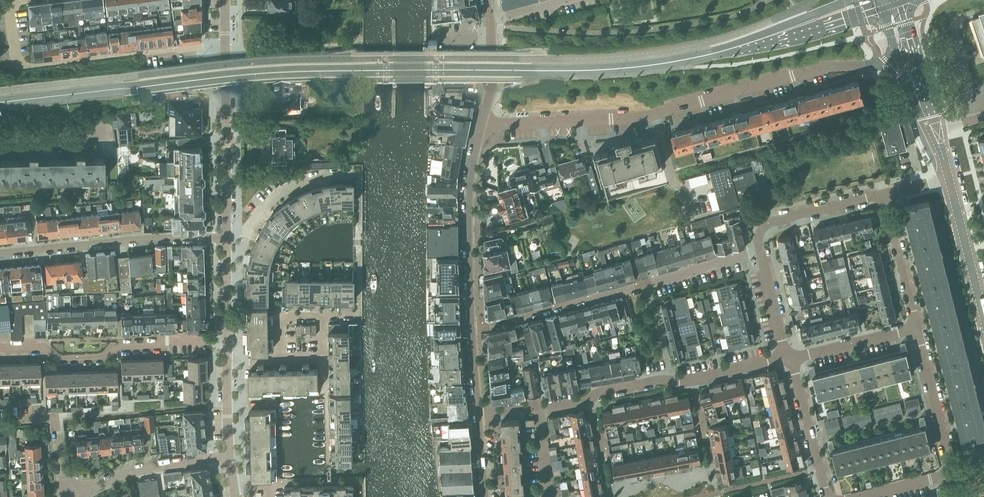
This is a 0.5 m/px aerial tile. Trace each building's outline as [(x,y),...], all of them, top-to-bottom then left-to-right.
[(60,0),(49,1),(52,21),(62,20),(60,0)] [(60,0),(62,20),(73,18),(71,0),(60,0)] [(73,18),(84,17),(82,0),(71,0),(73,18)] [(84,17),(94,16),(92,0),(82,0),(84,17)] [(94,16),(105,14),(103,0),(92,0),(94,16)] [(117,13),(116,0),(105,0),(107,14),(117,13)] [(128,12),(126,0),(116,0),(117,13),(128,12)] [(138,11),(137,0),(126,0),(128,12),(138,11)] [(138,11),(139,17),(142,16),(141,10),(148,9),(147,0),(137,0),(138,11)] [(148,9),(159,8),(158,0),(147,0),(148,9)] [(270,9),(298,9),(298,0),(270,0),(270,9)] [(432,23),(480,17),(476,0),(475,0),(433,0),(432,23)] [(49,1),(39,3),(41,22),(52,21),(49,1)] [(41,22),(39,3),(28,4),(31,24),(41,22)] [(172,7),(174,22),(200,18),(200,3),(183,5),(172,7)] [(979,8),(982,16),(972,19),(978,37),(983,54),(983,7),(979,8)] [(161,19),(162,26),(165,44),(174,42),(170,15),(166,16),(166,18),(161,19)] [(156,17),(152,18),(156,45),(165,44),(162,26),(157,26),(156,17)] [(152,18),(143,19),(147,46),(156,45),(152,18)] [(174,22),(175,33),(200,29),(200,18),(174,22)] [(143,19),(134,20),(138,47),(147,46),(143,19)] [(131,23),(126,23),(129,48),(138,47),(134,20),(130,20),(131,23)] [(120,49),(116,22),(107,23),(111,50),(120,49)] [(120,22),(116,22),(120,49),(129,48),(126,23),(121,24),(120,22)] [(55,40),(51,40),(53,58),(61,56),(58,29),(54,30),(55,40)] [(62,29),(58,29),(61,56),(70,55),(68,38),(64,39),(62,29)] [(200,29),(175,33),(177,42),(181,41),(199,39),(198,39),(200,37),(200,29)] [(80,30),(76,31),(79,54),(88,53),(86,36),(85,36),(81,37),(80,30)] [(45,31),(40,32),(44,59),(53,58),(51,40),(46,41),(45,31)] [(73,37),(68,38),(70,55),(79,54),(76,31),(72,31),(73,37)] [(106,31),(96,32),(98,52),(109,50),(106,31)] [(44,59),(40,32),(36,32),(37,42),(33,42),(35,60),(44,59)] [(85,33),(85,36),(86,36),(88,53),(98,52),(96,32),(85,33)] [(424,43),(424,50),(436,50),(435,44),(438,44),(438,40),(429,40),(429,42),(424,43)] [(859,81),(828,90),(832,107),(863,98),(859,81)] [(436,84),(435,84),(434,92),(441,94),(440,101),(439,100),(436,104),(435,108),(439,112),(472,117),(476,100),(466,98),(466,86),(444,86),(444,83),(436,83),(436,84)] [(272,96),(270,96),(271,108),(276,107),(277,121),(282,120),(281,107),(282,107),(282,108),(288,108),(289,112),(298,111),(297,106),(301,106),(301,105),(305,105),(304,95),(302,95),(301,84),(299,84),(289,85),(289,84),(275,85),(275,93),(275,96),(272,96)] [(828,90),(797,98),(801,115),(832,107),(828,90)] [(797,98),(766,107),(770,124),(801,115),(797,98)] [(203,118),(201,118),(200,118),(200,106),(189,106),(189,100),(169,100),(169,114),(169,119),(203,119),(203,118)] [(766,107),(734,115),(739,133),(770,124),(766,107)] [(129,112),(117,113),(119,127),(126,126),(131,126),(129,112)] [(431,139),(436,139),(438,139),(463,143),(466,143),(471,118),(454,116),(455,115),(432,114),(431,130),(431,139)] [(734,115),(703,124),(708,141),(739,133),(734,115)] [(898,116),(880,121),(888,153),(907,148),(906,143),(913,141),(911,134),(912,134),(912,133),(912,132),(910,122),(908,122),(906,117),(899,119),(898,116)] [(203,119),(169,119),(170,134),(185,134),(185,132),(185,130),(187,130),(200,130),(201,130),(203,130),(203,119)] [(708,141),(703,124),(672,133),(677,150),(708,141)] [(119,127),(117,127),(119,144),(128,143),(126,126),(119,127)] [(274,163),(287,163),(287,156),(296,156),(296,134),(287,134),(287,126),(274,126),(273,127),(273,132),(274,134),(274,155),(273,157),(273,162),(274,163)] [(609,146),(606,147),(607,150),(595,154),(602,181),(603,181),(604,186),(623,181),(664,169),(663,165),(663,164),(656,137),(633,143),(631,138),(616,142),(618,147),(610,150),(609,146)] [(436,139),(435,151),(461,156),(463,143),(438,139),(436,139)] [(154,142),(139,144),(139,149),(143,149),(143,154),(154,154),(154,147),(154,142)] [(174,147),(174,161),(200,160),(199,160),(199,157),(200,157),(200,156),(201,156),(200,149),(201,148),(200,146),(199,147),(174,147)] [(461,156),(435,151),(429,150),(429,156),(444,159),(442,174),(458,174),(461,156)] [(711,152),(702,154),(704,160),(712,158),(711,152)] [(125,155),(118,156),(119,175),(127,174),(125,155)] [(574,160),(570,162),(570,160),(559,163),(564,178),(587,171),(595,198),(601,196),(591,164),(586,165),(584,156),(573,159),(574,160)] [(72,158),(57,159),(57,180),(66,179),(72,179),(73,179),(81,179),(89,179),(105,179),(104,158),(88,158),(88,159),(85,159),(76,159),(73,159),(73,158),(72,158)] [(300,160),(301,168),(345,166),(344,158),(300,160)] [(25,159),(10,160),(10,181),(19,181),(25,180),(42,180),(48,180),(57,180),(57,159),(41,159),(41,160),(38,160),(29,160),(26,160),(26,159),(25,159)] [(1,181),(10,181),(10,160),(0,160),(0,181),(1,181)] [(174,161),(174,174),(200,174),(200,173),(199,173),(199,170),(200,170),(201,170),(201,160),(200,160),(174,161)] [(537,179),(529,182),(529,184),(531,188),(531,189),(536,188),(540,186),(540,185),(544,184),(545,189),(561,185),(557,172),(556,165),(551,166),(551,167),(550,167),(549,167),(549,168),(548,168),(548,169),(548,170),(548,171),(548,172),(546,173),(536,176),(537,179)] [(729,166),(706,173),(710,172),(720,207),(716,209),(739,203),(739,202),(738,198),(750,194),(750,195),(760,192),(754,171),(754,169),(732,175),(729,167),(730,167),(729,166)] [(512,184),(513,186),(516,185),(526,182),(527,185),(529,184),(529,182),(537,179),(536,176),(546,173),(545,167),(530,171),(529,167),(515,171),(516,175),(510,177),(511,177),(509,178),(508,180),(509,183),(510,184),(512,184)] [(174,188),(174,193),(201,192),(201,187),(201,186),(200,186),(200,184),(201,184),(201,183),(202,183),(203,181),(204,181),(204,176),(203,176),(201,174),(200,174),(174,174),(174,184),(162,185),(162,178),(145,179),(146,189),(174,188)] [(433,179),(433,184),(458,184),(458,175),(438,175),(438,179),(433,179)] [(343,183),(330,184),(333,205),(343,204),(343,183)] [(354,183),(343,183),(343,204),(354,204),(354,183)] [(330,184),(318,187),(323,207),(333,205),(330,184)] [(429,194),(458,194),(458,184),(433,184),(429,184),(429,194)] [(498,190),(501,201),(519,196),(523,195),(522,191),(518,192),(516,185),(513,186),(510,187),(509,186),(505,188),(505,189),(498,190)] [(318,187),(306,191),(314,210),(323,207),(318,187)] [(306,191),(295,196),(305,214),(314,210),(306,191)] [(174,193),(175,216),(201,216),(202,216),(202,215),(204,213),(205,213),(204,208),(202,206),(201,206),(201,205),(200,205),(200,202),(201,202),(201,201),(201,192),(174,193)] [(73,198),(67,199),(67,204),(81,202),(81,195),(78,195),(73,198)] [(501,201),(499,202),(501,211),(504,210),(507,221),(529,214),(523,195),(519,196),(501,201)] [(295,196),(285,203),(297,220),(305,214),(295,196)] [(427,210),(447,209),(458,208),(458,196),(439,197),(439,198),(437,199),(438,205),(428,205),(427,210)] [(128,210),(130,227),(140,226),(139,209),(133,210),(132,199),(127,200),(128,210)] [(910,229),(914,246),(938,239),(929,201),(930,201),(929,200),(903,207),(904,208),(904,207),(908,223),(908,224),(908,225),(909,224),(910,228),(909,229),(909,230),(910,229)] [(118,211),(120,228),(130,227),(128,210),(123,211),(122,201),(117,202),(118,211)] [(108,212),(109,229),(120,228),(118,211),(112,212),(111,202),(107,203),(108,212)] [(285,203),(275,212),(290,226),(297,220),(285,203)] [(67,217),(69,233),(79,232),(77,215),(72,216),(71,204),(67,205),(67,216),(67,217)] [(48,235),(59,234),(57,218),(52,218),(50,206),(45,206),(46,211),(47,219),(48,235)] [(430,217),(430,225),(450,224),(450,222),(459,222),(458,208),(447,209),(447,211),(444,211),(444,216),(439,217),(439,216),(438,216),(437,216),(437,217),(430,217)] [(67,212),(57,213),(57,217),(57,218),(59,234),(69,233),(67,217),(67,216),(67,212)] [(98,213),(99,230),(109,229),(108,212),(98,213)] [(275,212),(267,221),(284,234),(290,226),(275,212)] [(87,214),(89,231),(99,230),(98,213),(87,214)] [(552,213),(541,216),(543,225),(554,221),(552,213)] [(77,215),(79,232),(89,231),(87,214),(77,215)] [(720,214),(706,218),(711,235),(715,247),(717,246),(719,253),(733,249),(730,238),(721,240),(720,236),(717,237),(714,226),(723,223),(720,214)] [(725,219),(728,232),(741,229),(739,220),(741,220),(740,215),(725,219)] [(871,215),(859,218),(863,231),(874,228),(871,215)] [(25,216),(15,217),(17,238),(27,237),(25,216)] [(201,216),(175,216),(172,216),(173,231),(180,231),(203,230),(205,228),(205,222),(204,222),(203,220),(201,220),(201,217),(201,216)] [(15,217),(4,218),(6,239),(17,238),(15,217)] [(706,218),(697,220),(698,226),(708,224),(706,218)] [(859,218),(848,221),(851,234),(863,231),(859,218)] [(48,235),(47,219),(37,220),(38,236),(48,235)] [(267,221),(260,231),(278,242),(284,234),(267,221)] [(848,221),(837,223),(840,237),(851,234),(848,221)] [(459,254),(459,222),(450,222),(450,224),(430,225),(428,225),(428,254),(432,254),(459,254)] [(837,223),(825,226),(829,240),(840,237),(837,223)] [(825,226),(814,229),(818,248),(830,245),(829,240),(825,226)] [(678,230),(682,243),(688,263),(698,260),(692,240),(686,242),(682,229),(678,230)] [(704,229),(699,230),(707,257),(717,254),(715,247),(711,235),(706,236),(704,229)] [(728,232),(730,238),(733,249),(746,246),(745,243),(741,229),(728,232)] [(696,239),(692,240),(698,260),(707,257),(699,230),(694,232),(696,239)] [(260,231),(255,243),(274,250),(278,242),(260,231)] [(778,238),(781,250),(795,246),(799,245),(797,233),(778,238)] [(486,261),(484,263),(485,268),(487,269),(511,264),(512,270),(518,269),(515,256),(510,257),(508,247),(505,248),(503,238),(501,237),(485,240),(484,242),(486,252),(484,252),(486,261)] [(673,237),(670,238),(678,266),(688,263),(682,243),(675,245),(673,237)] [(670,247),(663,249),(669,268),(678,266),(670,238),(668,238),(670,247)] [(923,284),(923,285),(949,278),(949,277),(948,278),(938,239),(914,246),(918,262),(917,262),(917,263),(918,263),(919,267),(919,268),(920,268),(924,284),(923,284)] [(255,243),(251,254),(271,260),(274,250),(255,243)] [(179,258),(182,257),(203,257),(203,254),(207,254),(207,245),(203,245),(181,246),(182,251),(179,252),(179,254),(179,258)] [(156,253),(152,254),(153,272),(154,275),(157,275),(157,272),(166,271),(165,246),(156,246),(156,253)] [(781,250),(784,261),(797,257),(800,257),(799,253),(796,253),(795,246),(781,250)] [(640,256),(636,257),(642,277),(650,274),(644,254),(642,248),(638,249),(640,256)] [(866,252),(869,263),(882,260),(879,248),(866,252)] [(602,249),(599,250),(604,266),(609,286),(618,284),(613,264),(607,265),(606,260),(605,260),(602,249)] [(663,249),(653,251),(659,271),(669,268),(663,249)] [(82,277),(83,291),(121,290),(120,287),(119,287),(115,251),(86,254),(88,274),(82,274),(82,277)] [(589,251),(582,253),(584,260),(591,258),(590,254),(589,251)] [(653,251),(644,254),(650,274),(659,271),(653,251)] [(152,253),(140,254),(142,273),(153,272),(152,254),(152,253)] [(129,256),(128,256),(130,274),(131,285),(136,284),(135,273),(142,273),(140,254),(129,255),(129,256)] [(251,254),(248,267),(269,269),(271,260),(251,254)] [(460,285),(460,281),(460,280),(460,275),(459,269),(459,264),(459,263),(459,259),(459,254),(432,254),(432,256),(432,261),(432,263),(433,268),(432,268),(432,270),(433,270),(433,275),(432,275),(432,277),(433,277),(433,282),(433,284),(433,289),(433,293),(435,293),(460,290),(460,285)] [(130,274),(128,256),(118,256),(121,291),(132,291),(131,285),(130,274)] [(182,257),(182,269),(203,269),(203,268),(203,266),(203,257),(182,257)] [(784,261),(787,272),(800,269),(797,257),(784,261)] [(631,259),(622,261),(628,281),(636,278),(631,259)] [(77,278),(82,277),(82,274),(80,260),(74,261),(74,262),(72,262),(74,287),(78,287),(77,278)] [(869,263),(864,264),(866,270),(870,269),(872,275),(885,271),(882,260),(869,263)] [(70,288),(74,287),(72,262),(70,262),(70,261),(63,262),(65,279),(69,279),(70,288)] [(622,261),(613,264),(618,284),(628,281),(622,261)] [(60,279),(65,279),(63,262),(56,262),(56,263),(54,263),(57,289),(61,289),(60,279)] [(53,290),(57,289),(54,263),(52,264),(52,263),(46,264),(47,281),(52,280),(53,290)] [(40,264),(29,265),(32,287),(42,286),(40,264)] [(29,265),(19,266),(22,288),(27,287),(28,299),(33,298),(32,294),(32,287),(29,265)] [(19,266),(9,267),(11,289),(21,288),(19,266)] [(604,266),(594,269),(600,289),(609,286),(604,266)] [(0,268),(0,276),(1,290),(11,289),(9,267),(0,268)] [(248,267),(247,279),(268,279),(273,279),(274,270),(269,270),(269,269),(248,267)] [(787,272),(790,284),(803,280),(808,279),(805,268),(800,269),(787,272)] [(182,269),(183,280),(204,280),(204,279),(203,279),(203,277),(204,277),(203,269),(182,269)] [(595,272),(584,275),(589,292),(600,289),(594,269),(595,272)] [(583,270),(572,273),(573,278),(578,295),(589,292),(584,275),(583,270)] [(872,275),(875,286),(888,283),(885,271),(872,275)] [(484,277),(485,288),(505,283),(505,282),(513,280),(511,275),(504,277),(503,272),(484,277)] [(564,280),(563,281),(567,297),(578,295),(573,278),(572,273),(568,274),(564,280)] [(567,297),(563,281),(561,274),(556,276),(558,282),(552,284),(557,300),(567,297)] [(930,307),(934,324),(958,318),(949,279),(950,279),(949,278),(923,285),(923,286),(924,285),(928,301),(927,302),(927,303),(928,302),(929,306),(928,307),(929,308),(930,307)] [(247,279),(247,290),(268,290),(268,279),(247,279)] [(183,291),(186,291),(204,290),(203,290),(203,287),(204,287),(204,280),(183,280),(183,291)] [(300,301),(300,280),(288,280),(288,288),(288,290),(288,301),(300,301)] [(310,280),(300,280),(300,301),(310,301),(310,280)] [(321,280),(310,280),(310,301),(321,301),(321,280)] [(332,280),(321,280),(321,301),(332,301),(332,280)] [(343,280),(332,280),(332,301),(343,301),(343,280)] [(354,280),(343,280),(343,301),(354,301),(354,280)] [(790,284),(792,295),(806,291),(809,291),(808,285),(805,286),(803,280),(790,284)] [(737,281),(716,287),(720,300),(745,294),(742,284),(738,285),(737,281)] [(505,283),(485,288),(485,298),(508,293),(505,283)] [(875,286),(877,297),(891,294),(888,283),(875,286)] [(549,284),(540,287),(544,304),(554,301),(549,284)] [(540,287),(530,290),(534,306),(544,304),(540,287)] [(186,291),(186,302),(204,302),(204,295),(202,295),(202,291),(204,291),(204,290),(186,291)] [(268,290),(247,290),(248,301),(268,301),(268,290)] [(460,290),(435,293),(435,294),(429,294),(429,299),(429,301),(429,302),(429,312),(430,312),(430,314),(429,314),(429,320),(435,320),(435,321),(461,319),(461,317),(461,311),(460,309),(460,302),(460,297),(460,293),(460,290)] [(530,290),(520,292),(524,309),(534,306),(530,290)] [(806,291),(792,295),(795,306),(814,302),(812,296),(807,297),(806,291)] [(59,309),(59,305),(54,305),(53,292),(47,293),(47,298),(48,326),(59,326),(59,309)] [(485,299),(486,317),(489,318),(515,311),(511,295),(510,295),(510,292),(485,299)] [(520,292),(511,295),(515,311),(524,309),(520,292)] [(104,294),(105,308),(105,325),(117,324),(116,307),(111,307),(111,300),(116,300),(116,293),(104,294)] [(77,308),(70,309),(71,326),(82,325),(81,294),(72,295),(72,299),(76,299),(77,308)] [(87,294),(81,294),(82,325),(94,325),(93,308),(87,308),(87,294)] [(686,294),(664,300),(665,303),(662,304),(664,314),(689,308),(686,294)] [(745,294),(720,300),(720,301),(722,300),(725,311),(720,312),(748,306),(745,294)] [(877,297),(880,309),(894,305),(891,294),(877,297)] [(59,295),(59,305),(59,309),(59,326),(71,326),(70,309),(64,309),(63,295),(59,295)] [(616,299),(608,301),(615,326),(619,325),(617,319),(624,317),(628,331),(631,330),(632,329),(628,315),(626,316),(621,298),(616,299)] [(34,301),(27,301),(27,313),(34,313),(45,312),(45,300),(34,301)] [(27,301),(8,303),(9,315),(21,313),(27,313),(27,301)] [(608,301),(600,303),(605,322),(609,321),(611,327),(615,326),(608,301)] [(186,302),(186,312),(203,312),(203,308),(205,308),(204,302),(186,302)] [(10,329),(10,326),(9,320),(9,315),(8,303),(0,304),(0,330),(10,329)] [(600,303),(592,305),(599,330),(600,334),(604,333),(601,323),(605,322),(600,303)] [(592,305),(583,308),(588,326),(593,325),(594,331),(599,330),(592,305)] [(894,305),(880,309),(883,320),(896,317),(894,305)] [(269,344),(272,344),(274,344),(274,338),(269,338),(269,321),(274,321),(274,315),(271,315),(269,315),(268,306),(248,307),(248,318),(243,318),(244,342),(248,342),(249,353),(270,352),(269,344)] [(748,306),(720,312),(723,324),(751,317),(748,306)] [(105,308),(93,308),(94,325),(105,325),(105,308)] [(583,308),(575,310),(582,334),(586,333),(584,327),(588,326),(583,308)] [(689,308),(664,314),(667,326),(694,319),(694,318),(692,319),(689,308)] [(575,310),(567,312),(572,330),(576,329),(578,335),(582,334),(575,310)] [(203,312),(186,312),(186,318),(176,318),(176,312),(168,312),(169,330),(170,330),(170,329),(175,329),(175,331),(175,329),(176,329),(177,330),(187,329),(187,330),(198,330),(198,324),(205,324),(205,312),(203,312)] [(572,330),(567,312),(559,314),(566,338),(570,338),(568,331),(572,330)] [(858,312),(846,315),(849,329),(861,326),(858,312)] [(143,313),(132,314),(133,331),(137,330),(137,332),(144,332),(143,313)] [(154,313),(143,313),(144,332),(151,332),(151,330),(155,330),(154,313)] [(165,313),(154,313),(155,330),(159,330),(159,331),(166,331),(165,313)] [(133,331),(132,314),(121,314),(122,333),(129,332),(129,331),(133,331)] [(557,315),(546,318),(554,349),(565,346),(565,345),(557,315)] [(846,315),(835,318),(838,331),(849,329),(846,315)] [(811,319),(812,324),(815,337),(827,334),(823,321),(822,316),(811,319)] [(751,317),(723,324),(723,325),(728,324),(730,334),(726,335),(726,336),(753,329),(751,317)] [(543,318),(530,322),(535,339),(538,352),(546,350),(545,345),(550,344),(543,318)] [(835,318),(823,321),(827,334),(838,331),(835,318)] [(942,362),(943,363),(969,356),(968,356),(958,318),(934,324),(938,340),(937,340),(937,341),(938,341),(939,345),(938,345),(938,346),(939,346),(943,362),(942,362)] [(435,334),(461,332),(461,319),(435,321),(434,321),(435,334)] [(694,319),(667,326),(670,337),(697,331),(694,319)] [(350,322),(329,323),(329,331),(350,331),(350,323),(350,322)] [(535,339),(530,322),(523,324),(528,341),(535,339)] [(815,337),(812,324),(800,327),(804,340),(815,337)] [(489,332),(488,335),(489,344),(511,338),(522,335),(520,325),(490,332),(489,332)] [(753,329),(726,336),(729,349),(753,344),(752,340),(756,339),(753,329)] [(350,331),(329,331),(330,343),(352,342),(352,332),(354,332),(354,331),(350,331)] [(697,331),(670,337),(673,349),(700,342),(697,331)] [(435,335),(435,349),(463,348),(461,333),(450,333),(435,334),(435,335)] [(489,344),(490,355),(509,351),(512,350),(511,338),(489,344)] [(535,339),(528,341),(531,354),(538,352),(535,339)] [(330,343),(330,354),(355,354),(354,353),(352,353),(352,342),(330,343)] [(700,342),(673,349),(675,359),(679,358),(680,362),(699,357),(696,344),(700,343),(700,342)] [(857,388),(866,385),(865,383),(872,381),(873,384),(881,382),(881,379),(888,377),(888,380),(897,378),(896,375),(903,373),(904,376),(912,374),(907,352),(908,351),(906,342),(900,343),(902,348),(901,348),(902,352),(817,374),(816,370),(814,365),(809,366),(812,376),(811,376),(811,377),(813,377),(818,397),(819,397),(819,395),(826,393),(826,395),(835,393),(834,391),(841,389),(842,392),(850,389),(850,387),(857,385),(857,388)] [(627,355),(621,357),(625,377),(636,375),(636,374),(642,373),(638,353),(636,354),(634,345),(626,346),(627,355)] [(574,347),(562,350),(563,356),(575,353),(574,347)] [(434,365),(464,363),(463,348),(435,349),(432,349),(432,350),(435,349),(436,364),(434,365)] [(489,356),(490,367),(509,363),(513,363),(522,361),(521,360),(524,359),(523,348),(512,350),(509,351),(490,355),(490,356),(489,356)] [(562,351),(551,353),(557,390),(568,388),(568,385),(565,368),(562,351)] [(581,364),(578,365),(581,385),(581,386),(593,384),(589,365),(586,351),(582,352),(583,356),(585,366),(582,367),(581,364)] [(596,364),(589,365),(593,384),(604,382),(598,352),(593,353),(593,357),(594,357),(595,362),(596,362),(596,364)] [(602,352),(598,352),(604,382),(612,380),(614,380),(615,379),(611,361),(604,362),(602,352)] [(551,353),(539,355),(543,377),(546,392),(557,390),(551,353)] [(355,354),(330,354),(330,366),(353,365),(352,355),(355,355),(355,354)] [(521,360),(522,361),(526,385),(528,395),(542,393),(539,378),(543,377),(539,355),(524,359),(521,360)] [(617,360),(611,361),(615,379),(625,377),(621,357),(621,355),(616,356),(617,360)] [(949,385),(953,402),(978,395),(968,357),(969,357),(969,356),(943,363),(943,364),(944,363),(948,379),(947,379),(947,380),(948,380),(949,384),(948,384),(948,386),(949,385)] [(188,358),(188,369),(207,368),(206,357),(188,358)] [(573,357),(563,358),(565,368),(568,385),(568,388),(580,386),(579,383),(576,366),(575,367),(573,357)] [(142,359),(132,360),(133,378),(143,378),(142,359)] [(152,359),(142,359),(143,378),(153,377),(152,359)] [(163,359),(152,359),(153,377),(164,377),(163,359)] [(133,378),(132,360),(121,360),(122,379),(133,378)] [(20,363),(9,364),(10,382),(20,382),(20,363)] [(30,363),(20,363),(20,382),(30,381),(30,363)] [(40,363),(30,363),(30,381),(41,381),(40,363)] [(464,363),(434,365),(435,380),(441,380),(463,379),(465,379),(464,363)] [(490,367),(491,379),(510,375),(513,375),(513,363),(509,363),(490,367)] [(0,364),(0,382),(10,382),(9,364),(0,364)] [(287,369),(287,364),(281,364),(281,367),(281,369),(264,370),(264,365),(258,365),(258,370),(250,370),(250,375),(250,396),(262,395),(262,391),(284,390),(284,395),(308,394),(308,389),(319,389),(318,368),(310,369),(310,364),(304,364),(304,369),(287,369)] [(353,365),(330,366),(330,377),(355,377),(355,375),(353,375),(353,365)] [(188,369),(188,378),(188,379),(201,378),(201,379),(207,379),(207,368),(188,369)] [(761,385),(766,384),(766,383),(777,380),(776,377),(778,376),(776,369),(757,374),(757,375),(753,376),(753,375),(752,375),(755,387),(761,385)] [(117,370),(107,371),(107,389),(118,389),(117,370)] [(86,371),(76,372),(77,390),(87,390),(86,371)] [(96,371),(86,371),(87,390),(97,389),(96,371)] [(107,371),(96,371),(97,389),(107,389),(107,371)] [(56,391),(56,372),(45,372),(45,391),(56,391)] [(66,372),(56,372),(56,391),(66,390),(66,372)] [(76,372),(66,372),(66,390),(77,390),(76,372)] [(491,379),(492,391),(514,387),(514,386),(513,375),(510,375),(491,379)] [(751,388),(755,387),(752,375),(745,377),(748,388),(751,388)] [(355,377),(330,377),(331,389),(352,388),(353,388),(353,378),(355,378),(355,377)] [(183,378),(183,389),(202,389),(201,379),(201,378),(188,379),(188,378),(183,378)] [(735,381),(731,382),(735,398),(746,395),(742,378),(735,379),(735,381)] [(463,379),(441,380),(441,388),(445,387),(452,387),(452,389),(466,388),(465,379),(463,379)] [(766,384),(761,385),(763,395),(769,394),(786,389),(785,383),(783,383),(782,379),(777,380),(766,383),(766,384)] [(727,381),(721,383),(725,401),(735,398),(731,382),(728,383),(727,381)] [(710,387),(711,391),(711,392),(712,392),(714,404),(715,403),(725,401),(721,383),(714,385),(714,386),(710,387)] [(514,387),(492,391),(492,400),(495,402),(521,397),(528,395),(526,385),(518,386),(514,387)] [(444,394),(444,402),(467,401),(467,400),(466,388),(452,389),(452,387),(445,387),(445,394),(444,394)] [(202,389),(183,389),(183,400),(202,399),(202,389)] [(769,394),(771,404),(787,400),(786,396),(788,396),(786,389),(769,394)] [(706,418),(707,418),(718,415),(715,403),(714,404),(712,392),(711,392),(711,391),(700,393),(705,413),(706,413),(707,417),(706,418)] [(352,393),(331,394),(331,401),(331,405),(354,405),(354,403),(352,403),(352,394),(352,393)] [(673,394),(666,395),(670,413),(680,411),(678,399),(679,399),(678,394),(674,395),(673,394)] [(660,398),(656,398),(659,415),(670,413),(666,395),(660,396),(660,398)] [(953,402),(957,418),(957,419),(958,419),(959,423),(958,423),(958,424),(959,424),(963,440),(962,440),(962,441),(983,436),(983,420),(978,395),(953,402)] [(680,399),(679,399),(678,399),(680,411),(682,423),(694,421),(694,420),(693,421),(693,416),(689,396),(682,397),(682,399),(680,399)] [(652,398),(645,399),(649,417),(659,415),(656,398),(652,399),(652,398)] [(639,402),(635,402),(638,419),(649,417),(645,399),(638,400),(639,402)] [(771,404),(774,415),(792,410),(790,404),(788,404),(787,400),(771,404)] [(438,414),(432,415),(433,422),(449,421),(449,420),(469,419),(467,403),(467,401),(444,402),(440,402),(441,414),(438,414)] [(631,402),(624,403),(627,421),(638,419),(635,402),(631,403),(631,402)] [(613,406),(614,411),(617,423),(627,421),(624,403),(617,404),(617,406),(613,406)] [(354,405),(331,405),(331,409),(331,417),(352,416),(352,406),(354,406),(354,405)] [(247,470),(252,470),(252,478),(247,478),(247,479),(278,478),(277,466),(273,466),(272,444),(277,444),(276,420),(272,421),(271,409),(251,410),(251,418),(246,418),(246,424),(251,424),(251,441),(246,441),(246,447),(249,447),(251,447),(252,464),(247,464),(247,470)] [(177,419),(178,424),(203,422),(203,410),(183,412),(184,418),(177,419)] [(561,427),(573,425),(573,424),(585,422),(585,421),(584,418),(586,418),(584,410),(559,415),(561,427)] [(607,431),(608,437),(619,435),(617,423),(614,411),(613,411),(611,411),(610,410),(603,411),(607,432),(607,431)] [(772,426),(777,425),(793,421),(792,417),(793,417),(792,410),(774,415),(769,416),(772,426)] [(140,420),(144,419),(146,431),(154,430),(153,415),(140,416),(140,420)] [(718,415),(707,418),(707,419),(708,423),(708,424),(720,421),(719,417),(718,415)] [(352,416),(331,417),(331,425),(332,428),(355,428),(355,426),(352,426),(352,416)] [(830,450),(830,452),(832,451),(837,472),(838,472),(838,469),(845,467),(845,470),(854,468),(853,465),(860,463),(861,466),(869,464),(869,461),(876,460),(876,462),(885,460),(884,457),(891,456),(892,458),(900,456),(900,454),(907,452),(907,454),(916,452),(915,450),(922,448),(923,450),(931,448),(926,426),(927,426),(925,416),(919,418),(920,422),(921,427),(836,448),(835,444),(834,444),(833,439),(828,441),(830,450)] [(442,433),(470,432),(469,419),(449,420),(449,421),(433,422),(433,433),(442,433)] [(502,421),(502,432),(523,431),(522,424),(520,424),(520,420),(502,421)] [(573,425),(575,435),(593,431),(592,425),(590,425),(590,421),(591,421),(591,420),(585,421),(585,422),(573,424),(573,425)] [(777,425),(779,435),(797,431),(795,425),(793,425),(793,421),(777,425)] [(179,435),(204,433),(203,422),(178,424),(174,424),(175,428),(178,428),(178,435),(179,435)] [(711,434),(712,438),(729,434),(727,423),(709,427),(710,434),(711,434)] [(141,427),(131,428),(134,449),(138,448),(139,447),(143,447),(141,427)] [(355,428),(332,428),(332,432),(332,440),(353,439),(358,439),(357,427),(355,428)] [(131,428),(120,429),(122,449),(128,448),(129,450),(134,449),(131,428)] [(763,429),(756,430),(758,441),(769,438),(767,428),(763,429)] [(115,435),(110,435),(112,452),(116,451),(117,450),(122,449),(120,429),(114,430),(115,435)] [(100,437),(99,437),(100,452),(106,451),(107,452),(112,452),(110,435),(104,436),(104,431),(99,432),(100,437)] [(502,432),(503,443),(521,442),(521,437),(523,437),(523,431),(502,432)] [(575,435),(577,446),(594,442),(593,438),(594,438),(593,431),(575,435)] [(779,435),(782,446),(798,442),(797,439),(799,438),(797,431),(779,435)] [(452,446),(441,447),(471,446),(471,436),(470,436),(470,434),(470,432),(442,433),(442,439),(452,438),(452,446)] [(89,455),(87,438),(86,433),(75,435),(77,455),(82,455),(83,456),(89,455)] [(204,433),(179,435),(178,435),(179,435),(181,451),(203,448),(205,446),(204,433)] [(712,442),(713,449),(731,445),(729,434),(712,438),(713,441),(712,442)] [(165,435),(158,436),(161,453),(168,452),(166,435),(165,435)] [(685,438),(687,450),(688,450),(690,462),(690,461),(692,461),(694,461),(694,462),(701,461),(697,441),(696,436),(697,436),(685,438)] [(99,437),(87,438),(89,455),(95,454),(95,453),(100,453),(99,452),(100,452),(99,437)] [(15,456),(20,455),(40,454),(40,444),(25,445),(25,450),(20,451),(20,449),(16,449),(16,439),(9,439),(10,456),(10,461),(15,461),(15,456)] [(353,439),(332,440),(332,448),(332,451),(355,450),(355,449),(353,449),(353,439)] [(503,443),(504,454),(524,452),(524,446),(522,446),(521,442),(503,443)] [(577,446),(579,456),(597,453),(596,446),(594,446),(594,442),(577,446)] [(782,446),(785,457),(802,452),(801,446),(799,446),(798,442),(782,446)] [(611,451),(611,452),(622,449),(622,448),(621,444),(610,446),(610,447),(611,451)] [(716,455),(716,459),(733,456),(731,445),(713,449),(714,455),(716,455)] [(471,446),(441,447),(444,490),(475,489),(475,487),(474,488),(473,483),(475,482),(473,467),(472,467),(469,464),(472,462),(473,462),(472,446),(471,446)] [(624,474),(626,474),(624,461),(625,461),(622,449),(611,452),(612,457),(615,477),(623,476),(622,474),(624,474)] [(355,450),(332,451),(332,455),(332,463),(353,462),(353,452),(355,452),(355,450)] [(687,450),(677,452),(680,470),(687,468),(687,467),(691,466),(690,461),(690,462),(688,450),(687,450)] [(504,454),(505,464),(523,463),(522,459),(525,459),(524,452),(504,454)] [(677,452),(667,454),(670,470),(673,469),(674,471),(680,470),(677,452)] [(802,452),(785,457),(787,468),(803,463),(802,459),(804,459),(802,452)] [(579,456),(581,467),(598,464),(597,460),(598,459),(597,453),(579,456)] [(26,459),(26,467),(41,466),(40,454),(20,455),(21,460),(26,459)] [(667,454),(656,456),(659,473),(666,472),(666,471),(670,470),(667,454)] [(656,456),(645,457),(648,474),(652,473),(652,475),(659,473),(656,456)] [(716,463),(717,470),(735,466),(733,456),(716,459),(717,463),(716,463)] [(645,457),(635,459),(638,477),(645,476),(645,475),(648,474),(645,457)] [(626,474),(627,478),(631,477),(631,478),(638,477),(635,459),(625,461),(624,461),(626,474)] [(505,464),(506,475),(526,474),(525,467),(523,468),(523,463),(505,464)] [(581,467),(583,477),(601,474),(600,467),(598,467),(598,464),(581,467)] [(735,466),(717,470),(718,477),(720,476),(720,481),(743,476),(741,465),(735,466)] [(27,472),(27,477),(43,476),(43,471),(42,470),(41,466),(26,467),(21,467),(21,472),(27,472)] [(185,477),(186,487),(211,482),(208,470),(206,468),(163,473),(164,480),(185,477)] [(506,475),(506,486),(524,485),(524,480),(526,480),(526,474),(506,475)] [(583,477),(585,488),(602,485),(601,481),(602,481),(601,474),(583,477)] [(24,487),(28,487),(43,486),(42,481),(44,481),(43,476),(27,477),(27,482),(24,482),(24,487)] [(161,496),(159,496),(157,478),(151,479),(149,477),(147,479),(138,480),(140,496),(161,496)] [(790,496),(808,496),(805,486),(802,487),(800,481),(771,489),(773,495),(774,495),(778,494),(787,492),(788,491),(790,496)] [(186,496),(193,496),(213,494),(211,482),(186,487),(192,486),(193,492),(186,493),(186,496)] [(331,486),(331,496),(342,496),(342,485),(331,486)] [(342,485),(342,496),(354,496),(354,485),(342,485)] [(506,486),(507,496),(528,495),(527,489),(525,489),(524,485),(506,486)] [(587,496),(594,496),(605,495),(604,488),(602,488),(602,485),(585,488),(587,496)] [(28,487),(28,492),(25,493),(25,496),(26,496),(43,496),(43,491),(44,491),(44,487),(43,487),(43,486),(28,487)] [(297,486),(285,487),(285,496),(297,496),(297,486)] [(297,486),(297,496),(308,496),(308,486),(297,486)] [(308,486),(308,496),(320,496),(319,486),(308,486)] [(319,486),(320,496),(331,496),(331,486),(319,486)]
